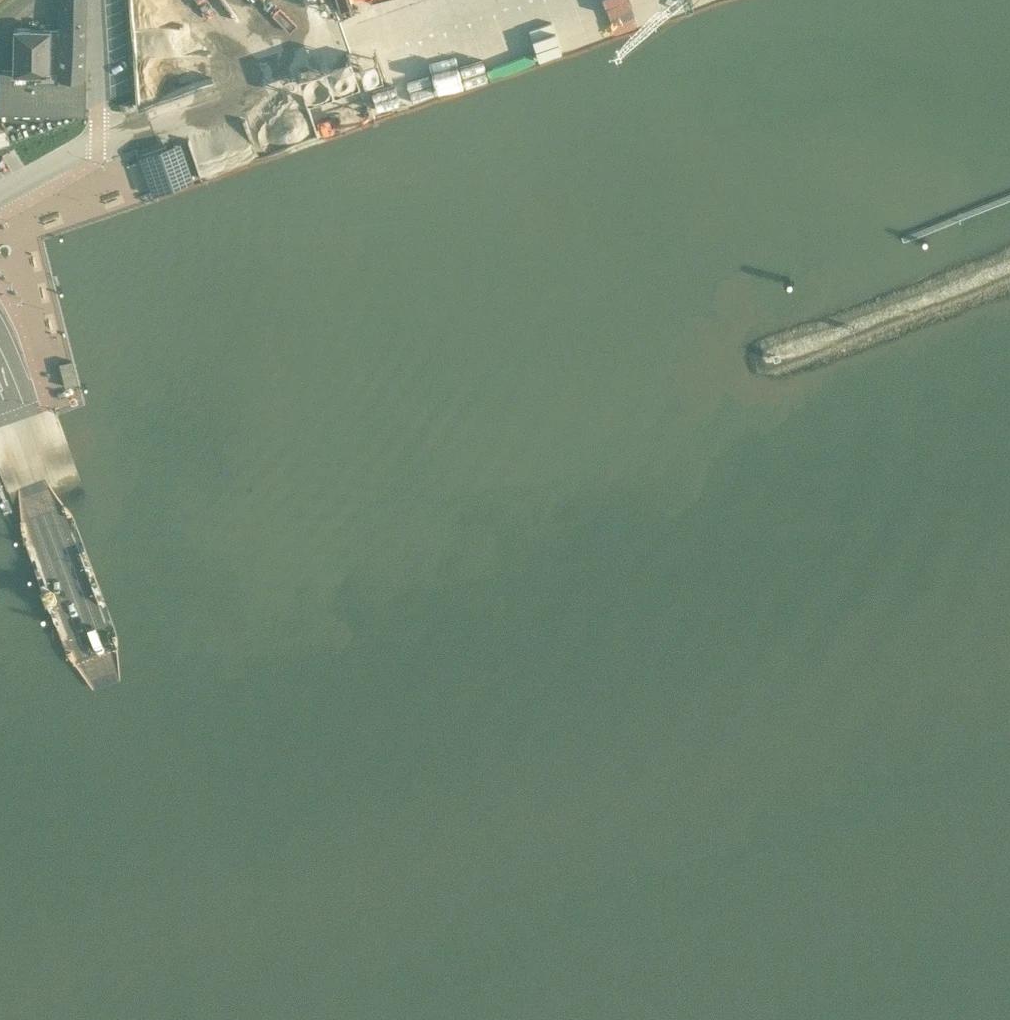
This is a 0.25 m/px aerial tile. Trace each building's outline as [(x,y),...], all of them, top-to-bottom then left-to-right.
[(0,110),(83,112),(86,0),(60,0),(60,5),(36,4),(36,27),(14,27),(13,70),(1,70),(0,110)] [(146,153),(139,155),(149,183),(153,194),(193,180),(187,161),(185,156),(171,161),(166,146),(146,153)]
